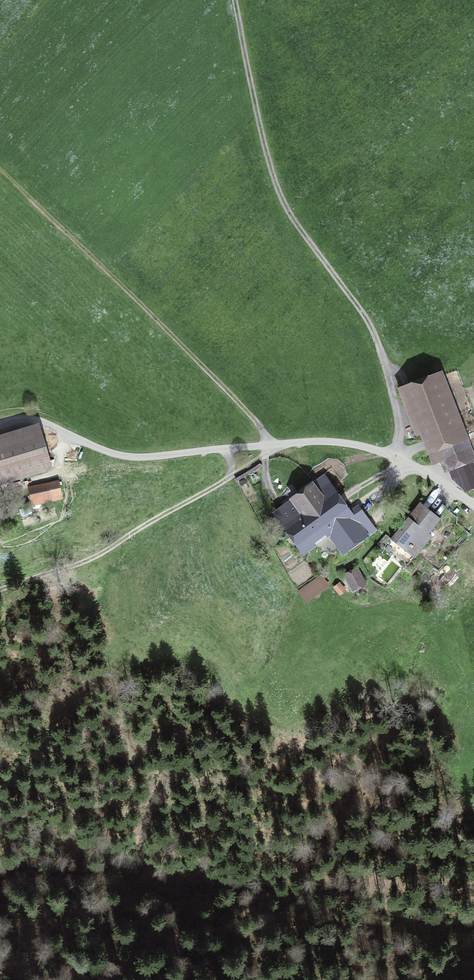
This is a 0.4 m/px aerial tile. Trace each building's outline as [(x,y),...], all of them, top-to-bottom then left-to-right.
[(472,462),(439,377),(404,391),(432,461),(444,456),(453,479),(463,488),(473,484),(473,465),(473,461),(472,462)] [(0,440),(0,468),(3,478),(48,465),(37,429),(0,440)] [(323,477),(277,511),(304,547),(327,530),(344,551),(374,528),(359,507),(350,513),(323,477)] [(71,491),(69,480),(29,489),(31,500),(71,491)] [(391,539),(399,545),(405,539),(419,550),(431,535),(428,532),(440,518),(421,502),(391,539)] [(348,577),(353,587),(362,583),(357,572),(348,577)] [(311,594),(323,585),(318,578),(306,587),(311,594)]
